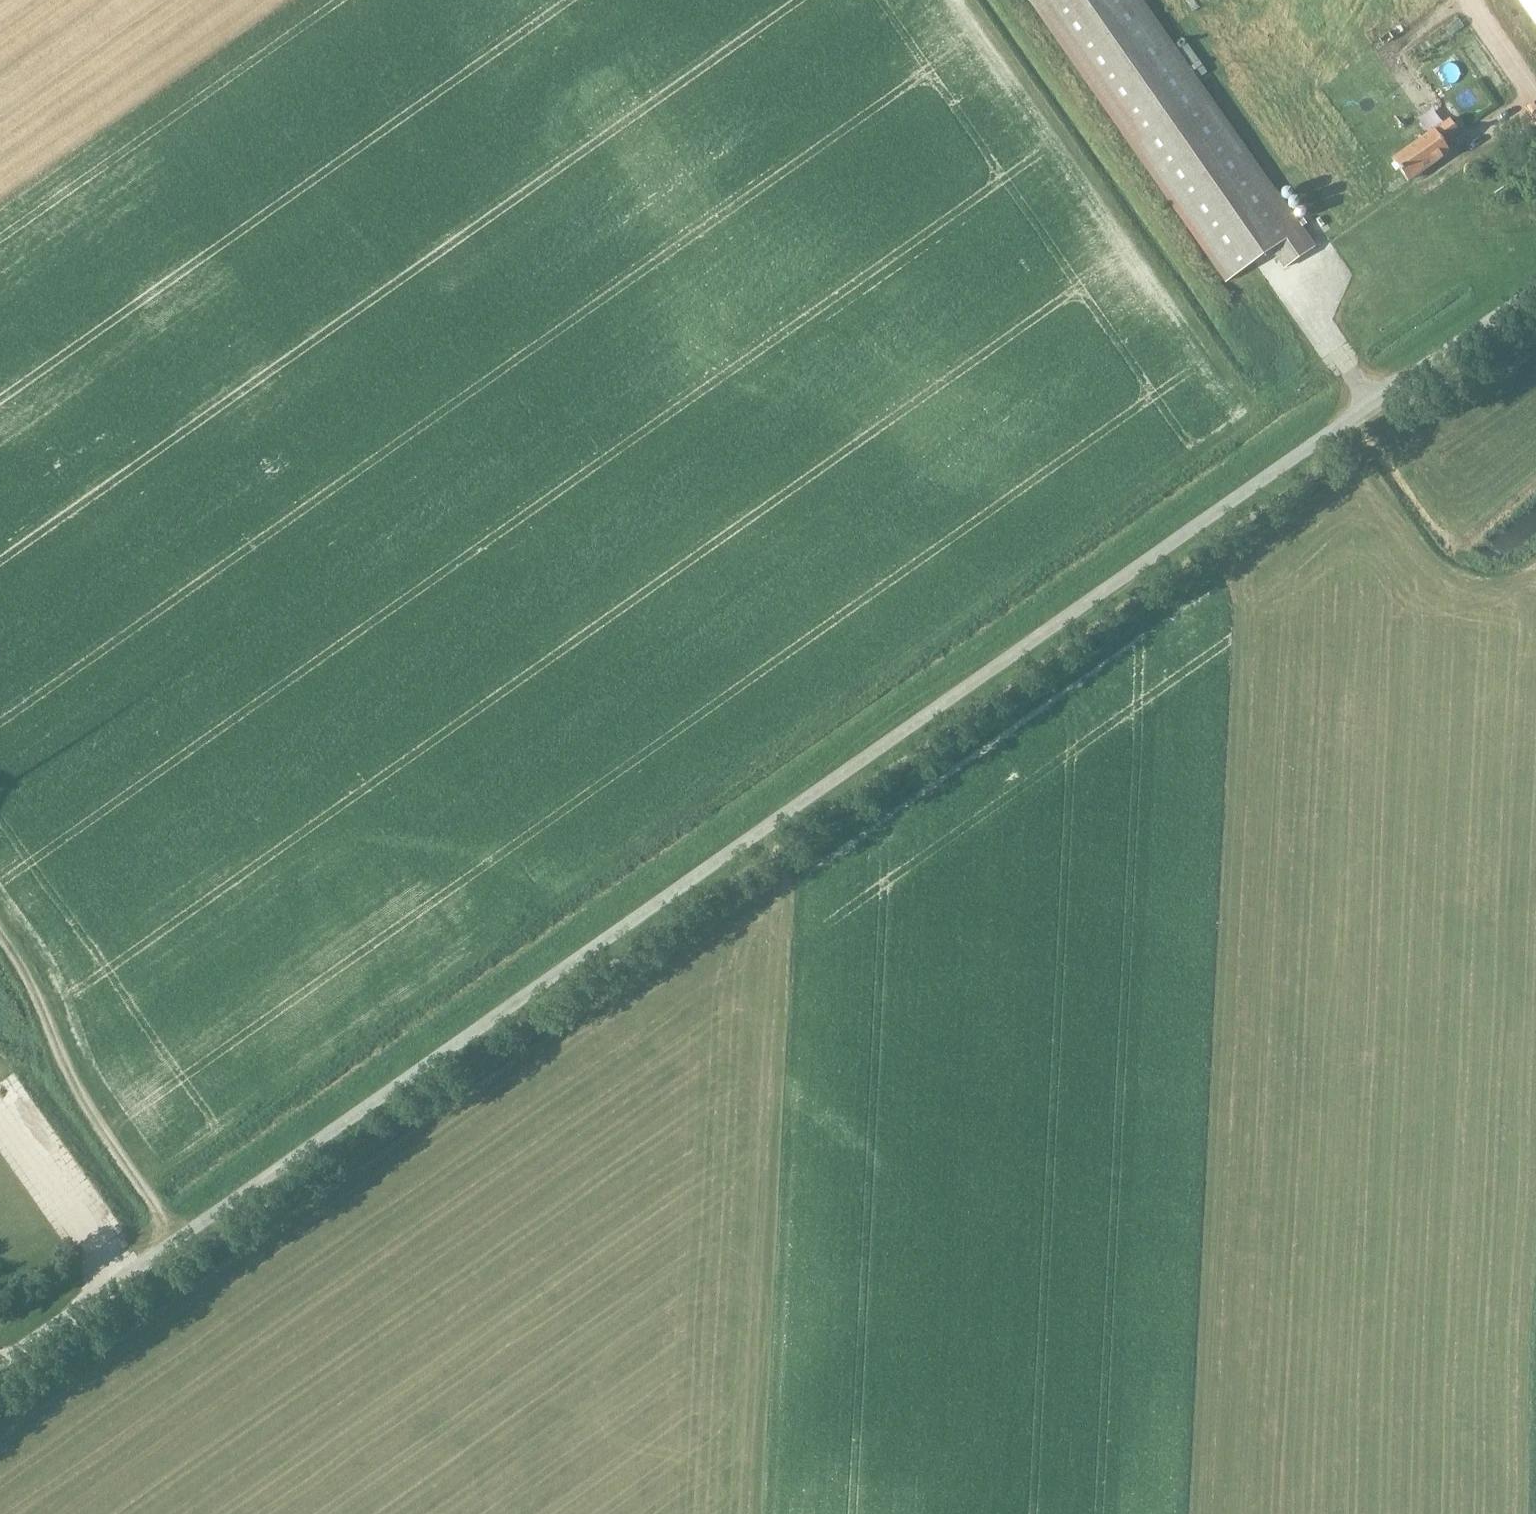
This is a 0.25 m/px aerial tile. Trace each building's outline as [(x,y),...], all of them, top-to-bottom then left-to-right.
[(1227,280),(1273,248),(1286,266),(1314,246),(1145,0),(1035,0),(1227,280)] [(1246,55),(1328,0),(1211,0),(1246,55)] [(1535,24),(1535,0),(1519,0),(1535,24)] [(1394,159),(1410,182),(1452,152),(1445,143),(1460,132),(1451,119),(1394,159)] [(1465,153),(1480,140),(1470,129),(1455,142),(1465,153)]
